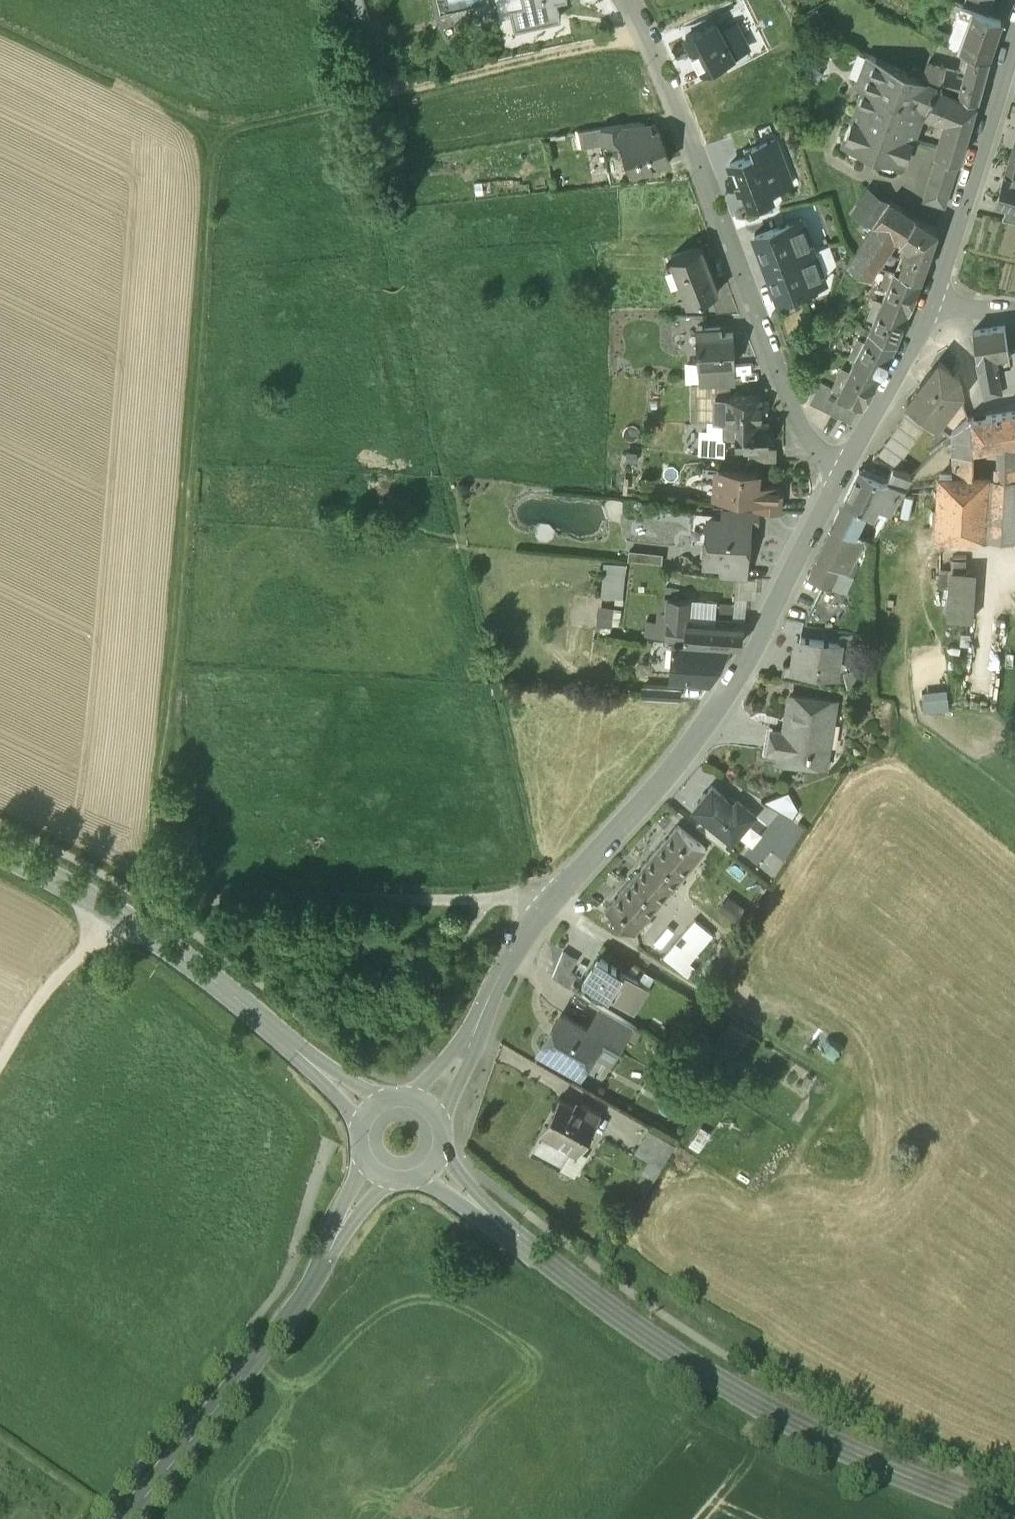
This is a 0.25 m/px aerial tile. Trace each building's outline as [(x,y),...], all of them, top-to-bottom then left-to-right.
[(354,23),(372,19),(367,0),(348,0),(354,23)] [(511,9),(530,4),(529,0),(509,0),(511,9)] [(530,4),(511,9),(515,30),(560,19),(562,19),(559,3),(568,1),(568,0),(529,0),(530,4)] [(987,0),(966,0),(964,7),(987,15),(992,2),(987,0)] [(953,1),(949,11),(958,15),(946,44),(958,48),(962,39),(976,44),(977,42),(992,47),(1001,21),(987,15),(964,7),(953,1)] [(716,20),(685,35),(702,68),(746,46),(734,22),(720,29),(716,20)] [(965,50),(989,57),(992,47),(977,42),(976,44),(962,39),(958,48),(965,50)] [(960,71),(946,67),(941,82),(977,99),(989,57),(965,50),(960,71)] [(910,70),(876,55),(865,85),(910,104),(912,101),(917,103),(926,106),(937,83),(920,75),(910,70)] [(946,67),(926,62),(923,70),(921,74),(941,82),(946,67)] [(923,70),(912,65),(910,70),(920,75),(921,74),(923,70)] [(977,101),(937,83),(926,106),(948,116),(938,150),(960,157),(977,101)] [(910,104),(865,85),(858,102),(911,119),(917,103),(912,101),(910,104)] [(911,119),(858,102),(845,137),(903,159),(909,143),(917,122),(911,119)] [(644,123),(623,127),(626,142),(647,134),(644,123)] [(623,127),(573,136),(576,151),(581,150),(582,151),(625,144),(625,143),(626,142),(623,127)] [(626,142),(625,143),(625,144),(630,157),(625,159),(631,174),(648,168),(650,173),(660,169),(658,164),(670,160),(658,130),(647,134),(626,142)] [(770,188),(793,180),(776,134),(751,144),(755,154),(729,163),(740,191),(743,189),(748,203),(772,194),(770,188)] [(938,150),(932,148),(931,150),(909,143),(903,159),(913,163),(910,175),(918,177),(914,191),(947,201),(960,157),(938,150)] [(1011,155),(1004,178),(1014,182),(1014,156),(1011,155)] [(1004,178),(997,201),(1007,204),(1014,207),(1014,182),(1004,178)] [(874,220),(890,197),(870,183),(854,206),(874,220)] [(874,220),(848,259),(870,273),(878,258),(896,231),(901,234),(916,214),(890,197),(874,220)] [(1007,204),(1002,218),(1014,221),(1014,207),(1007,204)] [(937,228),(916,214),(901,234),(912,241),(902,267),(921,275),(937,228)] [(754,232),(766,264),(814,246),(802,215),(754,232)] [(718,290),(701,245),(672,257),(674,264),(682,283),(689,302),(718,290)] [(766,264),(778,295),(825,278),(814,246),(766,264)] [(674,264),(666,267),(673,285),(682,283),(674,264)] [(895,265),(870,326),(895,340),(921,275),(902,267),(895,265)] [(720,326),(697,327),(699,363),(731,361),(734,361),(733,331),(721,332),(720,326)] [(870,326),(838,389),(862,401),(863,402),(895,340),(870,326)] [(1005,326),(973,331),(979,369),(985,392),(1000,388),(996,366),(998,365),(995,354),(1009,352),(1009,351),(1005,326)] [(1009,351),(1009,352),(995,354),(998,365),(996,366),(1000,388),(1014,380),(1014,350),(1009,351)] [(939,360),(907,401),(912,405),(930,420),(936,424),(962,391),(959,377),(939,360)] [(731,361),(699,363),(700,383),(731,382),(731,361)] [(838,389),(820,379),(809,401),(851,423),(862,401),(838,389)] [(761,395),(715,395),(715,421),(723,421),(727,421),(727,420),(760,420),(761,395)] [(930,420),(912,405),(904,414),(905,415),(923,429),(930,420)] [(973,416),(974,445),(999,441),(1014,439),(1014,410),(973,416)] [(923,429),(905,415),(898,424),(898,425),(916,439),(924,430),(923,429)] [(952,430),(953,437),(953,438),(953,472),(940,471),(937,529),(937,534),(1014,537),(1014,475),(998,475),(972,474),(973,446),(974,446),(974,445),(973,416),(969,416),(952,430)] [(760,420),(727,420),(727,421),(723,421),(723,440),(736,441),(736,446),(769,446),(769,421),(760,420)] [(916,439),(898,425),(891,434),(892,435),(910,449),(917,440),(916,439)] [(910,449),(892,435),(884,444),(885,444),(903,459),(910,449)] [(999,441),(998,475),(1014,475),(1014,439),(999,441)] [(903,459),(885,444),(877,454),(896,468),(903,459)] [(645,467),(626,465),(623,498),(642,499),(645,467)] [(758,471),(704,467),(703,479),(717,481),(716,493),(755,497),(754,509),(759,509),(780,511),(780,503),(782,485),(757,483),(758,471)] [(883,481),(859,470),(845,501),(867,511),(872,513),(877,502),(892,509),(912,477),(893,468),(887,480),(883,481)] [(867,511),(845,501),(833,524),(855,534),(855,533),(867,511)] [(754,509),(723,506),(722,520),(750,522),(750,523),(757,524),(759,509),(754,509)] [(722,520),(708,519),(707,540),(702,544),(702,551),(705,556),(705,560),(722,561),(746,563),(746,562),(750,523),(750,522),(722,520)] [(855,534),(833,524),(808,574),(828,584),(833,586),(855,534)] [(855,534),(833,586),(843,591),(851,576),(846,573),(863,537),(855,533),(855,534)] [(975,618),(977,572),(968,571),(969,559),(956,558),(955,564),(943,563),(942,586),(949,586),(947,616),(975,618)] [(746,563),(722,561),(721,575),(745,578),(747,562),(746,562),(746,563)] [(601,598),(626,599),(627,563),(602,562),(601,598)] [(833,586),(828,584),(808,625),(834,629),(849,594),(843,591),(833,586)] [(679,589),(666,587),(665,598),(669,598),(678,599),(679,589)] [(678,599),(669,598),(668,610),(664,610),(663,617),(667,618),(666,638),(684,639),(686,621),(687,621),(689,600),(678,599)] [(597,607),(596,626),(612,627),(612,607),(597,607)] [(687,621),(686,621),(684,639),(741,644),(744,626),(732,625),(733,618),(717,617),(716,623),(687,621)] [(808,625),(803,624),(801,636),(841,642),(843,630),(834,629),(808,625)] [(801,636),(799,651),(795,650),(792,667),(792,668),(817,671),(818,664),(837,667),(841,642),(801,636)] [(724,644),(674,640),(674,645),(672,645),(672,647),(673,647),(672,666),(675,676),(709,679),(710,671),(716,665),(717,657),(723,652),(724,644)] [(817,671),(792,668),(792,667),(783,666),(781,679),(815,684),(817,671)] [(679,688),(644,686),(643,699),(678,701),(679,688)] [(836,700),(805,695),(804,697),(790,694),(784,729),(772,727),(769,750),(792,754),(791,761),(809,764),(811,751),(827,753),(836,700)] [(733,804),(712,786),(694,808),(704,817),(732,841),(754,814),(737,799),(733,804)] [(732,841),(704,817),(696,827),(724,850),(732,841)] [(705,851),(677,827),(653,855),(682,879),(705,851)] [(682,879),(653,855),(630,883),(658,906),(682,879)] [(630,883),(606,911),(634,935),(658,906),(630,883)] [(709,940),(692,926),(685,934),(702,948),(709,940)] [(701,948),(684,934),(678,942),(679,942),(694,955),(695,956),(701,948)] [(694,955),(679,942),(671,951),(686,964),(694,955)] [(686,964),(671,951),(663,960),(687,979),(694,971),(686,964)] [(577,962),(562,954),(552,977),(569,989),(576,977),(569,973),(577,962)] [(643,988),(602,961),(586,985),(627,1011),(643,988)] [(628,1026),(601,1009),(589,1031),(601,1038),(597,1044),(613,1053),(628,1026)] [(589,1031),(561,1014),(553,1028),(555,1029),(551,1037),(549,1035),(540,1050),(566,1066),(566,1070),(572,1073),(576,1072),(579,1074),(597,1044),(601,1038),(589,1031)] [(578,1109),(559,1099),(530,1149),(560,1166),(570,1150),(577,1154),(581,1148),(600,1114),(582,1104),(578,1109)] [(675,1145),(649,1130),(636,1152),(649,1160),(662,1168),(675,1145)] [(662,1168),(649,1160),(643,1171),(655,1178),(662,1168)]
